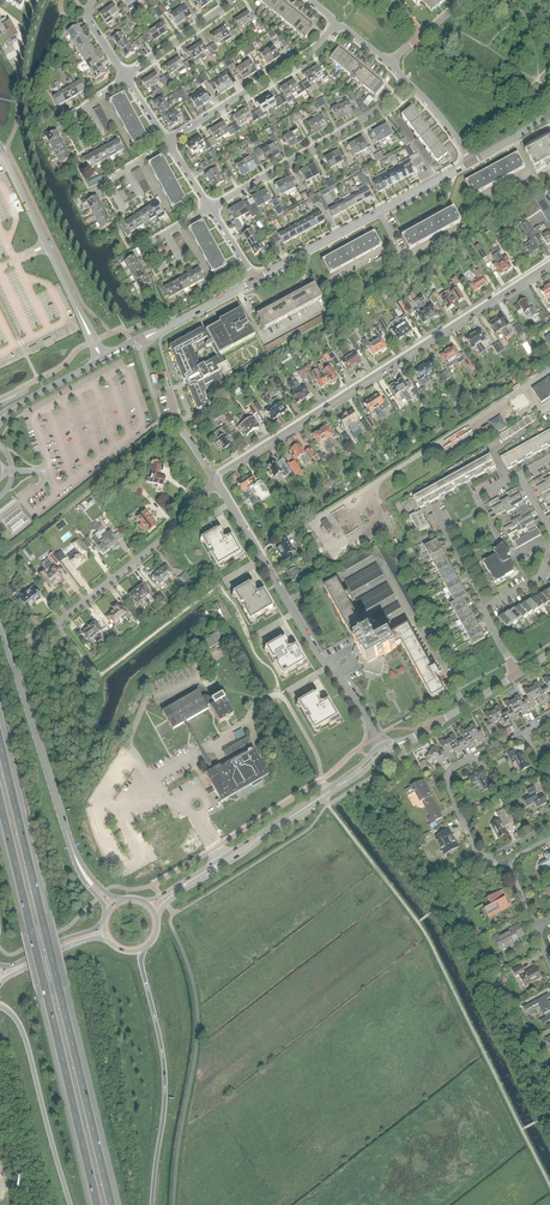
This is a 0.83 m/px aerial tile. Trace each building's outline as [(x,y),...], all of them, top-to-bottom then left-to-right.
[(25,0),(6,0),(19,9),(25,0)] [(129,10),(133,7),(135,10),(137,8),(132,0),(122,0),(129,10)] [(137,8),(140,6),(138,2),(141,0),(132,0),(137,8)] [(155,8),(158,6),(154,0),(151,0),(150,1),(155,8)] [(208,4),(205,0),(191,0),(196,7),(198,5),(201,9),(208,4)] [(267,9),(274,0),(267,0),(263,5),(267,9)] [(279,0),(274,0),(267,9),(271,12),(280,1),(279,0)] [(422,1),(431,13),(447,0),(422,0),(422,1)] [(151,10),(155,8),(150,1),(147,3),(151,10)] [(271,12),(275,15),(285,4),(280,1),(271,12)] [(177,11),(184,21),(191,16),(182,3),(180,4),(181,8),(177,11)] [(289,8),(285,4),(275,15),(279,19),(289,8)] [(106,9),(111,17),(118,12),(113,5),(106,9)] [(162,5),(158,7),(163,14),(167,12),(162,5)] [(159,18),(163,14),(158,7),(154,11),(159,18)] [(279,19),(283,22),(293,11),(289,8),(279,19)] [(113,20),(111,17),(106,9),(99,14),(105,22),(107,24),(113,20)] [(124,11),(119,14),(120,15),(121,14),(124,18),(128,24),(131,22),(127,16),(124,11)] [(177,26),(184,21),(177,11),(172,14),(170,11),(168,12),(177,26)] [(297,15),(293,11),(283,22),(287,26),(297,15)] [(252,25),(250,21),(253,19),(247,12),(241,16),(246,24),(248,27),(252,25)] [(127,16),(131,22),(132,24),(136,22),(131,14),(127,16)] [(287,26),(292,29),(301,18),(297,15),(287,26)] [(239,28),(246,24),(241,16),(234,20),(239,28)] [(18,36),(10,22),(8,23),(5,18),(2,20),(0,17),(0,36),(2,40),(4,38),(8,45),(17,40),(16,37),(18,36)] [(305,21),(301,18),(292,29),(296,32),(305,21)] [(264,26),(260,20),(256,22),(260,29),(264,26)] [(296,32),(300,36),(309,25),(305,21),(296,32)] [(154,28),(160,37),(167,32),(161,23),(154,28)] [(314,28),(309,25),(300,36),(304,39),(314,28)] [(67,32),(73,42),(83,36),(81,31),(80,29),(79,29),(78,26),(67,32)] [(118,26),(112,31),(114,34),(115,35),(121,31),(121,29),(118,26)] [(224,27),(218,31),(224,42),(231,38),(224,27)] [(153,42),(160,37),(154,28),(140,38),(144,44),(151,39),(153,42)] [(233,39),(237,36),(233,30),(229,32),(233,39)] [(221,44),(224,42),(218,31),(211,36),(216,44),(219,41),(221,44)] [(117,45),(126,39),(121,33),(112,39),(117,45)] [(83,36),(73,42),(79,51),(89,45),(87,41),(86,38),(85,39),(83,36)] [(288,45),(284,38),(280,41),(284,47),(288,45)] [(117,45),(121,52),(130,46),(126,39),(117,45)] [(210,45),(214,51),(218,49),(214,42),(210,45)] [(201,43),(194,47),(201,58),(203,60),(206,57),(203,52),(206,50),(201,43)] [(251,43),(246,46),(250,53),(255,50),(251,43)] [(270,47),(266,50),(273,60),(279,56),(271,43),(269,45),(270,47)] [(79,51),(84,61),(95,55),(92,51),(93,50),(91,48),(89,45),(79,51)] [(210,54),(214,51),(210,45),(206,48),(210,54)] [(134,53),(130,46),(121,52),(125,59),(134,53)] [(246,55),(250,53),(246,46),(242,49),(246,55)] [(188,51),(194,61),(195,62),(201,58),(194,47),(188,51)] [(266,64),(273,60),(266,50),(265,47),(261,49),(263,52),(260,54),(257,56),(261,61),(263,59),(266,64)] [(333,63),(343,52),(338,48),(329,60),(333,63)] [(333,63),(337,67),(347,55),(343,52),(333,63)] [(95,55),(84,61),(90,71),(100,65),(98,61),(99,60),(97,57),(96,58),(95,55)] [(351,58),(347,55),(337,67),(341,70),(351,58)] [(178,58),(171,62),(179,73),(185,69),(178,58)] [(191,67),(195,65),(190,58),(187,61),(191,67)] [(223,61),(227,68),(232,65),(228,58),(223,61)] [(341,70),(346,74),(355,62),(351,58),(341,70)] [(243,65),(249,75),(256,71),(250,60),(243,65)] [(187,69),(191,67),(187,61),(183,63),(187,69)] [(180,76),(179,73),(171,62),(165,67),(170,75),(173,73),(176,78),(180,76)] [(359,65),(355,62),(346,74),(350,77),(359,65)] [(242,63),(238,65),(239,67),(236,69),(243,79),(249,75),(243,65),(242,63)] [(102,68),(100,65),(90,71),(95,80),(103,76),(104,77),(106,74),(103,70),(104,69),(103,67),(102,68)] [(350,77),(354,80),(364,69),(359,65),(350,77)] [(310,70),(316,81),(320,78),(321,81),(329,76),(325,69),(320,72),(316,66),(310,70)] [(368,72),(364,69),(354,80),(358,84),(368,72)] [(312,83),(316,81),(310,70),(303,74),(307,80),(302,83),(306,90),(314,85),(312,83)] [(358,84),(362,87),(372,76),(368,72),(358,84)] [(154,73),(148,78),(156,90),(159,88),(156,84),(160,81),(154,73)] [(164,76),(168,82),(172,80),(167,73),(164,76)] [(200,76),(204,83),(208,79),(204,73),(200,76)] [(219,80),(226,90),(233,85),(226,75),(219,80)] [(330,76),(329,76),(335,87),(341,84),(331,75),(330,76)] [(164,85),(168,82),(164,76),(160,78),(164,85)] [(199,86),(204,83),(200,76),(195,80),(199,86)] [(376,79),(372,76),(362,87),(366,90),(376,79)] [(73,78),(70,80),(79,95),(86,91),(80,82),(76,84),(73,78)] [(159,94),(156,90),(148,78),(142,82),(147,90),(150,88),(153,92),(150,94),(153,99),(159,94)] [(366,90),(370,94),(380,82),(376,79),(366,90)] [(72,99),(79,95),(70,80),(67,82),(70,88),(66,90),(72,99)] [(220,94),(226,90),(219,80),(213,83),(212,81),(209,84),(214,91),(217,89),(220,94)] [(298,95),(306,90),(302,83),(296,86),(293,80),(286,84),(292,95),(296,93),(298,95)] [(58,107),(66,103),(57,88),(54,82),(50,84),(50,86),(52,90),(53,91),(54,90),(57,95),(53,97),(58,107)] [(384,86),(380,82),(370,94),(374,97),(384,86)] [(289,97),(292,95),(286,84),(279,88),(283,94),(278,97),(282,105),(291,100),(289,97)] [(60,86),(57,88),(66,103),(72,99),(66,90),(63,92),(60,86)] [(180,97),(185,94),(181,88),(176,91),(180,97)] [(196,94),(203,105),(209,100),(203,90),(196,94)] [(175,101),(180,97),(176,91),(171,94),(175,101)] [(194,96),(190,99),(196,109),(203,105),(196,94),(194,91),(191,92),(194,96)] [(351,102),(355,99),(352,93),(347,96),(351,102)] [(124,94),(109,101),(118,117),(132,109),(124,94)] [(153,102),(158,109),(169,101),(166,104),(163,100),(167,98),(165,95),(161,97),(159,94),(153,99),(155,101),(153,102)] [(274,110),(282,105),(278,97),(273,101),(269,95),(263,98),(269,109),(272,107),(274,110)] [(317,100),(321,106),(326,104),(322,97),(317,100)] [(265,111),(269,109),(263,98),(256,102),(260,109),(255,112),(259,119),(267,114),(265,111)] [(344,102),(338,105),(344,116),(351,112),(348,107),(350,105),(346,98),(342,100),(344,102)] [(316,109),(321,106),(317,100),(312,103),(316,109)] [(158,109),(162,116),(170,110),(167,106),(171,104),(169,101),(158,109)] [(337,120),(344,116),(338,105),(336,103),(334,105),(335,107),(331,109),(337,120)] [(401,115),(409,125),(413,131),(423,123),(411,107),(401,115)] [(162,116),(166,122),(178,114),(174,108),(170,110),(162,116)] [(118,117),(125,132),(139,124),(132,109),(118,117)] [(250,124),(259,119),(255,112),(249,115),(246,109),(239,113),(245,123),(249,121),(250,124)] [(294,114),(297,120),(302,117),(299,111),(294,114)] [(242,125),(245,123),(239,113),(232,117),(236,123),(231,126),(235,133),(243,128),(242,125)] [(180,117),(178,114),(166,122),(170,129),(178,123),(176,120),(180,117)] [(292,123),(297,120),(294,114),(289,117),(292,123)] [(314,119),(320,130),(327,126),(321,115),(314,119)] [(313,134),(320,130),(314,119),(307,123),(313,134)] [(227,138),(235,133),(231,126),(226,129),(222,123),(215,127),(222,137),(225,135),(227,138)] [(435,139),(423,123),(413,131),(425,146),(435,139)] [(139,124),(125,132),(133,147),(147,139),(139,124)] [(270,128),(273,134),(278,131),(275,125),(270,128)] [(379,129),(385,139),(388,137),(391,140),(394,138),(386,125),(379,129)] [(218,140),(222,137),(215,127),(209,131),(213,137),(207,140),(211,147),(220,142),(218,140)] [(290,133),(296,144),(303,140),(297,129),(290,133)] [(386,141),(385,139),(379,129),(377,130),(376,129),(373,130),(373,132),(372,132),(380,146),(382,144),(386,141)] [(46,137),(50,144),(60,139),(61,138),(60,135),(59,135),(56,131),(53,133),(51,130),(41,135),(43,139),(46,137)] [(289,148),(296,144),(290,133),(281,138),(284,144),(286,142),(289,148)] [(203,152),(211,147),(207,140),(202,143),(198,137),(191,141),(198,152),(202,149),(203,152)] [(549,167),(549,137),(525,151),(535,169),(548,162),(549,167)] [(362,138),(355,142),(360,152),(364,150),(366,153),(369,152),(362,138)] [(60,139),(50,144),(53,151),(64,145),(65,145),(63,141),(62,142),(60,139)] [(114,142),(110,144),(116,154),(123,150),(117,139),(113,140),(114,142)] [(245,142),(249,148),(254,145),(251,139),(245,142)] [(447,154),(439,144),(435,139),(425,146),(437,162),(447,154)] [(196,153),(198,152),(191,141),(185,145),(188,150),(185,152),(190,160),(197,155),(196,153)] [(357,154),(360,152),(355,142),(353,143),(352,142),(349,144),(349,145),(348,145),(355,159),(358,158),(357,154)] [(116,154),(110,144),(110,143),(107,144),(107,146),(104,147),(109,158),(116,154)] [(272,157),(279,154),(273,143),(266,147),(272,157)] [(53,151),(57,158),(68,152),(69,152),(67,149),(66,149),(64,145),(53,151)] [(272,157),(266,147),(265,145),(255,151),(259,157),(262,155),(266,161),(272,157)] [(109,158),(104,147),(103,146),(100,148),(101,149),(97,151),(103,162),(109,158)] [(97,151),(97,150),(94,152),(94,153),(91,155),(90,155),(96,165),(103,162),(97,151)] [(330,155),(336,165),(339,163),(342,166),(345,165),(337,151),(330,155)] [(69,156),(68,152),(57,158),(61,165),(73,159),(71,155),(69,156)] [(227,153),(221,156),(225,163),(231,159),(227,153)] [(526,167),(518,153),(501,162),(509,177),(526,167)] [(96,165),(90,155),(91,155),(90,154),(87,155),(87,157),(84,159),(83,158),(80,159),(84,168),(88,167),(89,169),(96,165)] [(247,155),(241,159),(242,161),(248,172),(255,168),(249,157),(247,155)] [(332,167),(336,165),(330,155),(324,159),(331,172),(334,171),(332,167)] [(162,157),(148,164),(156,180),(170,172),(162,157)] [(407,177),(414,173),(412,169),(415,168),(411,161),(410,158),(405,161),(400,163),(402,167),(401,168),(407,177)] [(204,169),(207,167),(214,162),(212,159),(207,162),(206,161),(200,164),(204,169)] [(241,176),(248,172),(242,161),(241,159),(238,160),(239,163),(235,165),(241,176)] [(205,176),(209,182),(219,176),(217,172),(220,171),(214,162),(207,167),(211,172),(205,176)] [(501,162),(484,172),(492,186),(509,177),(501,162)] [(399,181),(407,177),(401,168),(402,167),(400,163),(398,164),(400,168),(395,171),(394,171),(399,181)] [(306,169),(311,179),(315,177),(318,180),(320,178),(313,165),(306,169)] [(393,167),(391,168),(389,169),(391,173),(388,175),(387,175),(392,185),(399,181),(394,171),(395,171),(393,167)] [(308,180),(311,179),(306,169),(299,172),(306,186),(309,184),(308,180)] [(232,176),(228,170),(224,173),(228,179),(232,176)] [(385,189),(392,185),(387,175),(388,175),(386,171),(383,172),(386,176),(381,178),(380,179),(385,189)] [(156,180),(164,194),(178,187),(170,172),(156,180)] [(362,172),(357,175),(363,185),(357,189),(359,193),(363,201),(371,197),(367,189),(368,188),(365,184),(368,183),(362,172)] [(492,186),(484,172),(465,182),(473,196),(492,186)] [(379,174),(376,176),(375,177),(377,181),(373,183),(378,193),(385,189),(380,179),(381,178),(379,174)] [(221,179),(219,176),(209,182),(213,189),(226,180),(224,177),(221,179)] [(287,192),(288,191),(290,195),(293,193),(296,191),(289,178),(282,182),(287,192)] [(283,194),(287,192),(282,182),(275,185),(282,199),(285,197),(283,194)] [(544,190),(540,183),(536,186),(540,192),(544,190)] [(186,202),(178,187),(164,194),(172,209),(186,202)] [(265,191),(258,195),(263,204),(267,203),(268,205),(271,203),(274,209),(273,209),(277,216),(283,213),(279,206),(275,199),(270,201),(265,191)] [(355,205),(363,201),(359,193),(351,197),(355,205)] [(540,193),(533,198),(541,210),(549,222),(549,221),(549,207),(540,193)] [(100,203),(101,203),(102,203),(100,199),(99,200),(97,196),(93,198),(91,195),(81,200),(83,204),(86,202),(90,209),(100,203)] [(260,206),(263,204),(258,195),(251,198),(253,202),(249,204),(255,216),(255,217),(263,213),(260,206)] [(286,211),(279,197),(276,199),(279,206),(283,213),(286,211)] [(348,209),(355,205),(351,197),(344,202),(348,209)] [(541,210),(533,198),(519,207),(527,219),(541,210)] [(341,203),(339,200),(334,203),(336,206),(340,213),(348,209),(344,202),(341,203)] [(163,212),(156,201),(153,203),(154,204),(150,206),(149,205),(146,207),(147,208),(144,211),(143,209),(140,211),(141,213),(137,215),(136,214),(133,216),(134,217),(131,219),(130,218),(127,220),(128,221),(124,223),(123,222),(120,224),(125,233),(125,234),(127,237),(131,235),(130,234),(143,225),(145,228),(151,224),(149,221),(156,217),(158,219),(165,215),(163,212)] [(100,203),(90,209),(94,216),(104,210),(106,209),(104,206),(103,207),(101,203),(100,203)] [(245,206),(246,208),(245,209),(242,203),(235,207),(241,217),(244,215),(246,217),(250,215),(251,218),(255,216),(249,204),(245,206)] [(332,218),(340,213),(336,206),(328,210),(332,218)] [(238,219),(241,217),(235,207),(229,210),(234,221),(232,222),(237,231),(243,229),(238,219)] [(460,222),(452,208),(436,217),(443,231),(460,222)] [(104,210),(94,216),(97,223),(108,217),(109,216),(108,213),(106,214),(104,210)] [(311,230),(318,226),(312,216),(309,218),(306,212),(302,214),(304,218),(305,220),(311,230)] [(318,226),(325,222),(319,212),(312,216),(318,226)] [(108,217),(97,223),(101,230),(113,223),(111,220),(110,221),(108,217)] [(436,217),(418,227),(426,241),(443,231),(436,217)] [(311,230),(305,220),(304,218),(297,222),(298,224),(304,233),(311,230)] [(535,254),(535,252),(539,249),(536,243),(537,242),(535,239),(538,237),(529,222),(528,222),(526,219),(519,223),(531,242),(525,245),(531,255),(531,254),(533,255),(535,254)] [(202,222),(188,229),(196,244),(210,236),(202,222)] [(297,237),(304,233),(298,224),(292,227),(297,237)] [(244,230),(245,233),(242,235),(246,242),(255,236),(251,229),(252,228),(250,225),(244,230)] [(544,233),(540,226),(534,229),(538,236),(539,236),(544,233)] [(290,241),(297,237),(292,227),(285,231),(290,241)] [(426,241),(418,227),(400,237),(408,251),(426,241)] [(283,245),(290,241),(285,231),(278,235),(281,241),(283,245)] [(381,246),(373,232),(356,242),(364,256),(381,246)] [(542,240),(544,239),(548,245),(549,244),(549,232),(545,235),(544,233),(539,236),(542,240)] [(196,244),(204,259),(218,252),(210,236),(196,244)] [(246,242),(250,248),(259,242),(255,236),(246,242)] [(508,251),(509,249),(508,248),(509,248),(504,239),(502,236),(498,239),(497,240),(497,241),(498,242),(504,251),(505,250),(505,251),(507,251),(508,251)] [(264,249),(259,242),(250,248),(255,255),(264,249)] [(356,242),(339,251),(346,265),(364,256),(356,242)] [(488,258),(480,245),(475,248),(483,261),(488,258)] [(509,260),(506,256),(503,258),(500,253),(501,251),(499,247),(494,251),(506,271),(508,269),(509,270),(510,269),(511,268),(511,267),(507,261),(509,260)] [(346,265),(339,251),(321,261),(329,275),(346,265)] [(504,273),(504,272),(506,271),(494,251),(491,253),(496,262),(492,264),(495,268),(496,267),(500,274),(502,273),(503,274),(504,273)] [(226,267),(218,252),(204,259),(212,274),(226,267)] [(124,262),(128,269),(138,263),(139,262),(137,259),(136,260),(134,256),(131,257),(129,255),(119,260),(121,264),(124,262)] [(432,271),(443,265),(440,260),(429,266),(432,271)] [(132,275),(141,270),(143,269),(141,266),(140,267),(138,263),(128,269),(132,275)] [(195,270),(191,273),(197,283),(204,279),(198,267),(194,269),(195,270)] [(135,282),(145,277),(146,276),(145,273),(143,273),(141,270),(132,275),(135,282)] [(471,288),(472,287),(474,291),(478,289),(479,290),(481,289),(480,288),(488,283),(479,270),(474,273),(477,279),(475,280),(474,278),(470,281),(471,283),(470,284),(470,285),(469,285),(471,288)] [(197,283),(191,273),(191,271),(187,273),(188,274),(185,276),(190,287),(197,283)] [(190,287),(185,276),(184,275),(181,277),(181,278),(178,280),(183,291),(190,287)] [(147,281),(145,277),(135,282),(139,289),(151,283),(149,280),(147,281)] [(452,293),(452,294),(453,294),(456,300),(457,302),(464,298),(460,292),(456,285),(459,283),(455,277),(451,280),(454,285),(454,286),(453,287),(455,290),(452,293)] [(183,291),(178,280),(177,279),(174,280),(175,282),(171,284),(176,294),(183,291)] [(170,298),(176,294),(171,284),(170,282),(167,284),(168,286),(164,287),(163,286),(160,288),(165,298),(168,296),(170,298)] [(314,284),(256,315),(264,329),(322,298),(314,284)] [(548,286),(545,288),(544,288),(542,289),(542,290),(541,291),(547,300),(549,298),(549,290),(548,286)] [(449,296),(448,295),(442,299),(448,308),(454,305),(453,303),(456,300),(453,294),(452,294),(449,296)] [(430,319),(433,317),(434,317),(436,316),(436,315),(437,314),(432,306),(428,309),(424,302),(425,301),(422,296),(417,299),(430,319)] [(419,308),(415,311),(418,316),(417,317),(417,318),(418,321),(419,321),(421,320),(423,324),(424,323),(425,323),(427,322),(427,321),(430,319),(417,299),(413,302),(416,307),(417,306),(419,308)] [(523,309),(525,313),(527,317),(531,314),(533,317),(537,314),(533,308),(532,309),(526,300),(520,304),(519,304),(515,307),(518,312),(523,309)] [(405,315),(409,313),(404,305),(401,301),(397,304),(400,308),(403,314),(404,314),(405,315)] [(171,346),(170,346),(170,347),(169,347),(169,348),(170,348),(170,349),(183,382),(185,381),(187,387),(196,410),(204,407),(203,405),(205,404),(203,399),(207,398),(204,391),(207,390),(208,391),(224,382),(222,378),(224,376),(225,378),(232,374),(229,368),(226,363),(224,364),(220,356),(219,357),(219,355),(255,336),(241,310),(219,321),(220,323),(206,331),(207,333),(206,334),(203,328),(171,346)] [(548,318),(543,311),(539,313),(544,321),(548,318)] [(500,317),(497,318),(510,338),(512,336),(507,329),(506,329),(505,327),(510,325),(503,315),(502,315),(501,315),(500,316),(500,317)] [(412,331),(409,326),(409,325),(406,321),(407,320),(405,316),(399,319),(397,317),(395,319),(395,320),(405,335),(408,333),(409,333),(411,332),(411,331),(412,331)] [(378,320),(384,330),(389,328),(382,318),(378,320)] [(510,339),(510,338),(497,318),(495,320),(494,319),(492,320),(492,321),(491,322),(489,324),(495,334),(498,332),(500,330),(507,341),(510,339)] [(402,337),(405,335),(395,320),(391,323),(394,328),(391,330),(394,335),(395,334),(398,339),(399,339),(400,339),(402,338),(402,337)] [(524,334),(518,324),(513,327),(519,337),(524,334)] [(378,340),(374,342),(380,351),(381,351),(382,351),(383,350),(383,349),(387,347),(381,338),(383,336),(381,333),(383,332),(381,329),(379,325),(374,328),(376,330),(373,332),(378,340)] [(479,330),(478,331),(477,330),(475,331),(475,332),(472,334),(483,352),(485,350),(486,350),(482,344),(480,343),(485,340),(484,339),(487,337),(484,332),(481,334),(479,330)] [(360,349),(356,343),(350,333),(349,331),(345,333),(348,337),(347,338),(356,351),(360,349)] [(354,331),(350,333),(356,343),(360,340),(355,333),(354,331)] [(481,353),(483,352),(472,334),(469,336),(468,336),(466,337),(466,338),(465,338),(471,348),(477,345),(477,347),(481,353)] [(51,338),(44,341),(47,347),(54,344),(51,338)] [(379,352),(380,351),(374,342),(370,345),(366,338),(363,340),(364,342),(363,343),(362,344),(366,350),(367,350),(369,350),(373,356),(376,354),(377,354),(379,353),(379,352)] [(495,343),(501,352),(505,349),(499,341),(495,343)] [(498,354),(501,352),(495,343),(492,345),(498,354)] [(37,345),(29,348),(32,354),(40,350),(37,345)] [(450,349),(447,350),(455,364),(458,369),(462,367),(459,363),(465,359),(461,353),(459,353),(458,352),(457,352),(453,346),(452,347),(451,347),(450,348),(450,349)] [(343,349),(354,366),(357,364),(358,365),(360,364),(360,363),(361,362),(354,353),(349,356),(349,352),(345,347),(343,349)] [(351,368),(354,366),(343,349),(340,350),(344,356),(347,357),(341,361),(347,371),(348,370),(349,370),(351,369),(351,368)] [(445,364),(444,365),(447,369),(455,364),(447,350),(446,351),(445,351),(443,352),(443,353),(440,355),(443,360),(443,361),(445,364)] [(238,377),(269,357),(267,353),(236,373),(238,377)] [(472,371),(476,369),(473,364),(469,357),(465,359),(469,366),(472,371)] [(425,364),(421,367),(431,381),(433,380),(431,376),(434,374),(433,371),(428,362),(427,363),(426,363),(425,364)] [(307,364),(301,368),(306,376),(310,374),(308,370),(311,369),(307,364)] [(338,378),(330,364),(325,367),(326,368),(324,369),(321,364),(318,366),(319,368),(329,383),(334,380),(335,380),(337,379),(337,378),(338,378)] [(431,381),(421,367),(418,369),(417,368),(416,369),(416,370),(415,371),(420,379),(418,381),(422,387),(431,381)] [(306,376),(301,368),(296,371),(299,376),(300,375),(303,379),(306,376)] [(329,383),(319,368),(312,372),(316,379),(314,380),(320,389),(321,388),(322,388),(324,387),(324,386),(329,383)] [(439,375),(444,382),(451,377),(446,370),(439,375)] [(532,389),(541,403),(549,397),(549,377),(532,389)] [(405,389),(408,387),(403,379),(401,380),(401,379),(399,381),(396,383),(408,401),(411,399),(405,389)] [(308,392),(311,391),(307,385),(302,388),(297,381),(293,384),(303,400),(310,396),(308,392)] [(287,391),(281,382),(278,384),(284,394),(287,391)] [(405,403),(408,401),(396,383),(394,385),(393,384),(391,385),(391,386),(390,387),(396,396),(399,393),(402,399),(405,403)] [(291,395),(297,404),(303,400),(293,384),(289,386),(292,390),(293,389),(294,390),(296,391),(296,392),(291,395)] [(423,388),(419,390),(424,399),(428,396),(423,388)] [(422,397),(416,389),(413,391),(418,399),(422,397)] [(512,401),(517,410),(529,402),(523,393),(512,401)] [(271,420),(278,416),(268,399),(265,395),(263,396),(261,397),(261,400),(262,401),(266,404),(268,405),(269,405),(270,407),(269,407),(269,408),(266,411),(271,420)] [(371,399),(382,417),(385,415),(381,409),(378,407),(383,404),(378,395),(376,395),(374,396),(373,397),(371,399)] [(268,399),(278,416),(285,411),(279,402),(275,405),(275,404),(274,404),(273,403),(273,402),(270,397),(268,399)] [(376,412),(379,418),(382,417),(371,399),(368,401),(367,400),(365,401),(365,402),(364,403),(367,408),(365,410),(367,414),(375,409),(376,412)] [(399,408),(395,400),(391,403),(396,410),(399,408)] [(263,409),(258,402),(253,405),(258,412),(263,409)] [(459,407),(453,411),(456,416),(462,412),(459,407)] [(362,433),(359,429),(358,429),(356,426),(354,424),(355,423),(354,422),(358,420),(352,411),(351,412),(350,411),(349,412),(349,413),(346,415),(358,435),(362,433)] [(234,421),(228,412),(224,415),(229,423),(234,421)] [(534,421),(539,418),(535,412),(530,415),(534,421)] [(242,414),(252,431),(259,427),(256,422),(256,421),(254,417),(250,419),(249,418),(247,419),(247,418),(247,417),(245,413),(242,414)] [(246,435),(252,431),(242,414),(240,416),(242,420),(243,420),(244,421),(242,422),(243,423),(240,425),(240,426),(237,427),(239,431),(242,429),(246,435)] [(346,415),(342,417),(340,418),(339,419),(344,428),(348,426),(349,427),(350,426),(351,429),(353,433),(350,434),(354,440),(359,436),(358,435),(346,415)] [(530,415),(526,417),(530,424),(534,421),(530,415)] [(375,425),(370,416),(365,419),(371,428),(375,425)] [(501,416),(490,423),(496,434),(508,428),(501,416)] [(526,417),(521,420),(525,427),(530,424),(526,417)] [(371,428),(365,419),(360,422),(366,431),(371,428)] [(525,427),(521,420),(517,423),(521,429),(525,427)] [(517,423),(512,426),(516,432),(521,429),(517,423)] [(223,449),(231,444),(227,438),(228,437),(227,436),(231,434),(225,424),(212,432),(218,441),(215,443),(217,448),(221,446),(223,449)] [(495,434),(489,424),(481,428),(487,438),(495,434)] [(512,426),(508,429),(512,435),(516,432),(512,426)] [(336,449),(330,440),(329,439),(332,437),(333,439),(337,436),(333,429),(329,431),(327,427),(320,431),(333,451),(336,449)] [(512,435),(508,429),(504,432),(507,438),(512,435)] [(316,447),(319,445),(323,443),(324,444),(330,454),(333,452),(333,451),(320,431),(313,436),(316,441),(314,442),(316,447)] [(353,444),(346,432),(341,436),(348,447),(353,444)] [(504,432),(499,435),(503,441),(507,438),(504,432)] [(546,448),(549,446),(549,439),(546,432),(540,436),(546,448)] [(540,436),(532,440),(539,452),(546,448),(540,436)] [(342,439),(341,440),(339,441),(343,446),(342,447),(345,452),(349,450),(342,439)] [(532,440),(524,444),(531,457),(539,452),(532,440)] [(523,461),(531,457),(524,444),(516,449),(523,461)] [(300,449),(298,446),(291,450),(295,455),(293,457),(295,460),(297,459),(299,461),(302,459),(305,464),(315,457),(309,449),(304,452),(301,448),(300,449)] [(516,449),(509,453),(515,465),(523,461),(516,449)] [(507,470),(515,465),(509,453),(500,458),(507,470)] [(489,455),(475,463),(481,474),(496,466),(489,455)] [(268,467),(270,471),(267,473),(270,477),(273,475),(274,476),(282,472),(282,473),(281,474),(284,477),(290,473),(281,460),(277,462),(279,464),(277,465),(275,462),(268,467)] [(303,474),(294,461),(288,465),(297,478),(303,474)] [(146,482),(163,486),(165,478),(158,477),(161,464),(154,462),(150,478),(147,478),(146,482)] [(466,483),(481,474),(475,463),(459,472),(466,483)] [(131,471),(124,477),(127,482),(135,477),(131,471)] [(459,472),(445,480),(451,491),(466,483),(459,472)] [(250,475),(244,479),(254,496),(256,495),(256,493),(253,488),(257,486),(261,494),(267,490),(260,480),(260,481),(256,484),(250,475)] [(542,476),(533,481),(539,491),(549,485),(549,480),(549,478),(545,480),(542,476)] [(244,479),(237,483),(243,492),(244,493),(242,494),(246,501),(248,499),(252,506),(258,502),(254,496),(244,479)] [(435,500),(451,491),(445,480),(429,489),(435,500)] [(138,488),(142,494),(146,490),(142,485),(138,488)] [(549,499),(549,485),(539,491),(545,501),(549,499)] [(505,500),(508,505),(521,498),(515,487),(507,492),(509,497),(505,500)] [(429,489),(414,497),(419,507),(419,509),(435,500),(429,489)] [(417,508),(419,507),(414,497),(413,497),(402,503),(419,533),(426,529),(428,532),(431,530),(421,511),(420,512),(417,508)] [(501,502),(498,497),(489,502),(495,512),(508,505),(505,500),(501,502)] [(518,513),(527,508),(521,498),(508,505),(512,511),(516,509),(518,513)] [(495,512),(501,523),(510,518),(507,513),(512,511),(508,505),(495,512)] [(533,518),(527,508),(518,513),(521,517),(516,520),(520,526),(533,518)] [(147,531),(155,524),(145,512),(137,519),(141,524),(139,526),(143,530),(145,528),(147,531)] [(326,518),(320,522),(321,522),(326,531),(332,528),(326,518)] [(501,523),(506,533),(520,526),(516,520),(512,522),(510,518),(501,523)] [(529,533),(531,532),(535,530),(538,528),(533,518),(520,526),(523,531),(527,529),(529,533)] [(96,521),(91,525),(92,526),(97,533),(101,530),(104,528),(101,524),(100,523),(99,524),(96,521)] [(520,526),(506,533),(512,543),(515,541),(518,539),(521,538),(518,534),(523,531),(520,526)] [(232,558),(234,561),(243,555),(235,542),(231,535),(225,538),(220,528),(217,530),(216,529),(201,538),(218,566),(232,558)] [(103,533),(97,538),(99,540),(102,538),(110,549),(113,546),(115,549),(120,546),(112,536),(113,535),(110,531),(105,535),(103,533)] [(96,538),(93,541),(98,547),(103,554),(110,549),(102,538),(99,540),(97,538),(95,535),(94,536),(96,538)] [(277,542),(280,546),(276,548),(285,562),(293,557),(290,552),(294,551),(285,537),(277,542)] [(88,539),(84,542),(88,548),(92,545),(88,539)] [(427,552),(440,545),(437,540),(424,547),(427,552)] [(81,548),(82,548),(76,541),(72,544),(76,549),(67,556),(70,561),(74,567),(79,563),(80,565),(86,560),(82,556),(85,553),(81,548)] [(494,556),(483,562),(489,573),(490,572),(496,583),(506,577),(516,571),(510,560),(509,561),(506,558),(511,554),(509,552),(511,550),(503,541),(499,544),(501,546),(494,552),(497,555),(494,556)] [(442,550),(440,545),(427,552),(430,557),(442,550)] [(430,557),(433,562),(445,555),(442,550),(430,557)] [(303,556),(307,564),(312,561),(309,553),(303,556)] [(61,563),(54,554),(50,557),(58,566),(61,563)] [(433,562),(435,567),(448,560),(445,555),(433,562)] [(62,577),(60,573),(61,573),(58,569),(57,570),(52,563),(48,566),(43,560),(41,561),(43,564),(57,583),(61,580),(60,578),(62,577)] [(435,567),(438,572),(451,565),(448,560),(435,567)] [(28,564),(27,563),(26,564),(34,575),(37,573),(30,562),(28,564)] [(50,588),(57,583),(43,564),(41,566),(45,571),(40,575),(50,588)] [(438,572),(441,577),(453,570),(451,565),(438,572)] [(172,583),(171,581),(169,579),(168,580),(167,579),(169,577),(168,577),(172,574),(168,568),(168,567),(167,566),(164,566),(163,567),(163,568),(159,571),(170,585),(172,583)] [(292,577),(290,578),(292,581),(301,577),(301,576),(302,575),(301,570),(299,572),(296,567),(289,571),(292,577)] [(441,577),(444,582),(456,575),(453,570),(441,577)] [(165,581),(166,582),(164,583),(167,587),(170,585),(159,571),(152,577),(153,578),(154,580),(155,581),(156,580),(159,585),(162,582),(163,582),(165,581)] [(189,584),(192,581),(186,573),(182,576),(189,584)] [(444,582),(447,587),(459,580),(456,575),(444,582)] [(179,578),(186,586),(189,584),(182,576),(179,578)] [(432,670),(408,625),(395,632),(389,621),(366,633),(348,600),(351,599),(348,594),(345,595),(337,580),(324,587),(351,635),(357,632),(360,637),(355,640),(359,646),(355,648),(354,652),(358,653),(360,657),(359,661),(366,663),(364,670),(379,674),(384,659),(379,657),(379,656),(382,654),(383,656),(402,645),(431,699),(444,692),(436,677),(439,675),(435,668),(432,670)] [(447,587),(449,593),(462,586),(459,580),(447,587)] [(22,595),(13,584),(5,590),(10,596),(15,593),(26,607),(27,606),(28,607),(32,604),(32,603),(35,600),(36,601),(41,598),(39,597),(40,597),(37,594),(40,592),(34,583),(31,586),(33,588),(27,593),(26,592),(22,595)] [(264,613),(266,616),(275,610),(263,589),(258,593),(252,583),(249,585),(248,584),(234,592),(250,621),(264,613)] [(139,590),(137,591),(147,603),(149,606),(151,604),(146,598),(145,599),(144,598),(149,594),(150,593),(147,589),(146,590),(141,584),(137,588),(139,590)] [(449,593),(452,597),(465,590),(462,586),(449,593)] [(455,602),(463,598),(467,596),(465,590),(452,597),(455,602)] [(142,602),(144,605),(147,603),(137,591),(135,593),(134,592),(130,595),(129,596),(132,600),(133,599),(136,604),(141,600),(142,601),(142,602)] [(541,595),(549,603),(549,604),(549,596),(546,592),(544,594),(543,592),(541,594),(541,595)] [(549,603),(541,595),(539,597),(537,595),(535,597),(536,597),(544,606),(545,607),(549,603)] [(530,600),(539,609),(540,610),(544,606),(536,597),(533,600),(532,598),(530,600)] [(450,605),(453,610),(466,603),(463,598),(455,602),(450,605)] [(539,609),(530,600),(528,602),(527,601),(524,603),(525,603),(533,612),(534,613),(539,609)] [(453,610),(456,615),(468,608),(466,603),(453,610)] [(519,606),(528,615),(529,616),(533,612),(525,603),(523,605),(521,604),(519,606)] [(114,610),(120,618),(124,615),(128,619),(130,617),(122,606),(119,608),(117,605),(112,608),(114,610)] [(528,615),(519,606),(517,608),(516,607),(514,609),(522,618),(523,619),(528,615)] [(456,615),(459,620),(471,614),(468,608),(456,615)] [(508,611),(509,612),(517,621),(518,622),(522,618),(514,609),(512,611),(510,609),(508,611)] [(119,622),(122,625),(124,623),(120,618),(114,610),(105,617),(109,621),(111,620),(114,623),(119,619),(120,620),(119,622)] [(517,621),(509,612),(507,614),(505,613),(503,614),(504,615),(512,624),(513,625),(517,621)] [(459,620),(462,625),(474,619),(471,614),(459,620)] [(508,628),(512,624),(504,615),(501,617),(500,615),(498,617),(508,628)] [(462,625),(464,630),(477,624),(474,619),(462,625)] [(97,622),(96,623),(96,622),(89,627),(100,640),(102,639),(99,635),(98,636),(97,634),(102,630),(98,625),(99,625),(97,622)] [(464,630),(467,635),(479,629),(477,624),(464,630)] [(97,642),(100,640),(89,627),(85,630),(85,629),(82,631),(83,632),(82,633),(86,638),(86,639),(87,641),(88,640),(88,641),(94,637),(95,638),(94,639),(97,642)] [(467,635),(470,640),(482,634),(479,629),(467,635)] [(210,636),(210,638),(204,642),(208,649),(225,640),(220,631),(210,636)] [(485,639),(482,634),(470,640),(473,645),(485,639)] [(296,667),(298,670),(307,665),(300,651),(295,644),(289,648),(284,638),(281,640),(280,639),(266,647),(282,676),(296,667)] [(536,683),(533,685),(534,687),(531,689),(537,700),(540,698),(542,702),(546,700),(545,699),(548,697),(544,688),(540,690),(536,683)] [(524,699),(525,701),(528,708),(531,706),(532,707),(536,705),(534,701),(537,700),(531,689),(528,690),(526,688),(523,690),(527,697),(524,699)] [(202,698),(198,691),(197,692),(162,711),(173,730),(185,723),(208,709),(207,707),(210,705),(211,707),(210,707),(219,723),(233,715),(221,695),(212,701),(211,699),(204,697),(202,698)] [(328,722),(330,725),(340,720),(331,705),(327,699),(322,702),(316,693),(313,695),(312,693),(298,702),(314,730),(328,722)] [(517,695),(514,697),(515,700),(512,701),(518,713),(521,711),(523,715),(527,713),(526,711),(529,710),(528,708),(525,701),(521,703),(517,695)] [(508,710),(504,712),(508,718),(511,716),(513,720),(517,718),(515,714),(518,713),(512,701),(509,703),(507,701),(504,703),(508,710)] [(497,706),(494,708),(495,710),(492,712),(498,723),(501,722),(503,725),(507,723),(505,720),(508,718),(504,712),(501,713),(497,706)] [(495,725),(498,723),(492,712),(488,714),(487,712),(484,713),(488,721),(484,722),(489,731),(492,729),(493,731),(497,729),(495,725)] [(186,723),(184,724),(210,770),(205,774),(220,800),(250,783),(253,787),(262,781),(260,777),(267,773),(253,749),(220,768),(219,765),(214,768),(186,723)] [(473,742),(476,740),(478,743),(482,741),(481,740),(485,739),(480,729),(476,731),(473,724),(469,726),(470,728),(467,730),(473,742)] [(464,750),(468,748),(468,749),(472,747),(470,743),(473,742),(467,730),(464,732),(462,730),(459,732),(463,739),(460,740),(464,750)] [(453,752),(456,751),(458,754),(462,752),(461,751),(464,750),(460,740),(456,742),(452,735),(449,737),(450,739),(447,741),(453,752)] [(248,737),(223,751),(226,756),(251,742),(248,737)] [(441,753),(445,760),(448,759),(448,760),(452,758),(450,754),(453,752),(447,741),(444,743),(443,740),(439,742),(443,750),(440,751),(441,753)] [(429,755),(425,757),(427,761),(431,759),(434,765),(437,763),(439,767),(443,765),(442,764),(446,762),(445,760),(441,753),(437,755),(433,748),(430,750),(431,752),(428,754),(429,755)] [(517,755),(514,750),(507,754),(512,764),(516,762),(521,771),(530,766),(522,752),(517,755)] [(126,757),(114,775),(123,781),(135,762),(126,757)] [(482,767),(466,776),(470,784),(478,780),(484,791),(491,787),(485,776),(487,775),(482,767)] [(114,776),(102,794),(111,800),(123,782),(114,776)] [(423,780),(405,790),(408,796),(414,793),(420,802),(421,801),(430,817),(427,819),(429,824),(441,817),(430,797),(432,796),(423,780)] [(533,795),(535,794),(536,793),(532,785),(525,789),(528,795),(521,799),(526,807),(534,803),(536,808),(546,803),(541,794),(535,798),(533,795)] [(99,805),(88,808),(95,829),(105,826),(99,805)] [(164,808),(145,819),(151,829),(170,818),(164,808)] [(496,812),(499,819),(490,824),(498,838),(508,833),(504,826),(510,823),(502,809),(496,812)] [(140,822),(121,833),(126,843),(145,832),(140,822)] [(447,853),(457,847),(448,830),(435,837),(442,851),(445,849),(447,853)] [(539,866),(540,868),(544,869),(549,866),(549,853),(549,852),(547,852),(544,853),(543,855),(545,859),(540,862),(539,866)] [(501,908),(508,905),(501,891),(484,900),(488,908),(485,910),(489,918),(503,911),(501,908)] [(499,936),(498,935),(493,938),(499,948),(508,943),(510,948),(521,942),(518,938),(525,934),(519,924),(508,930),(508,931),(499,936)] [(521,966),(512,971),(516,977),(519,976),(524,986),(542,977),(536,967),(525,973),(521,966)] [(549,1002),(548,999),(549,998),(548,994),(524,1007),(529,1015),(535,1011),(534,1007),(539,1004),(546,1018),(540,1021),(542,1024),(549,1020),(549,1002)]
